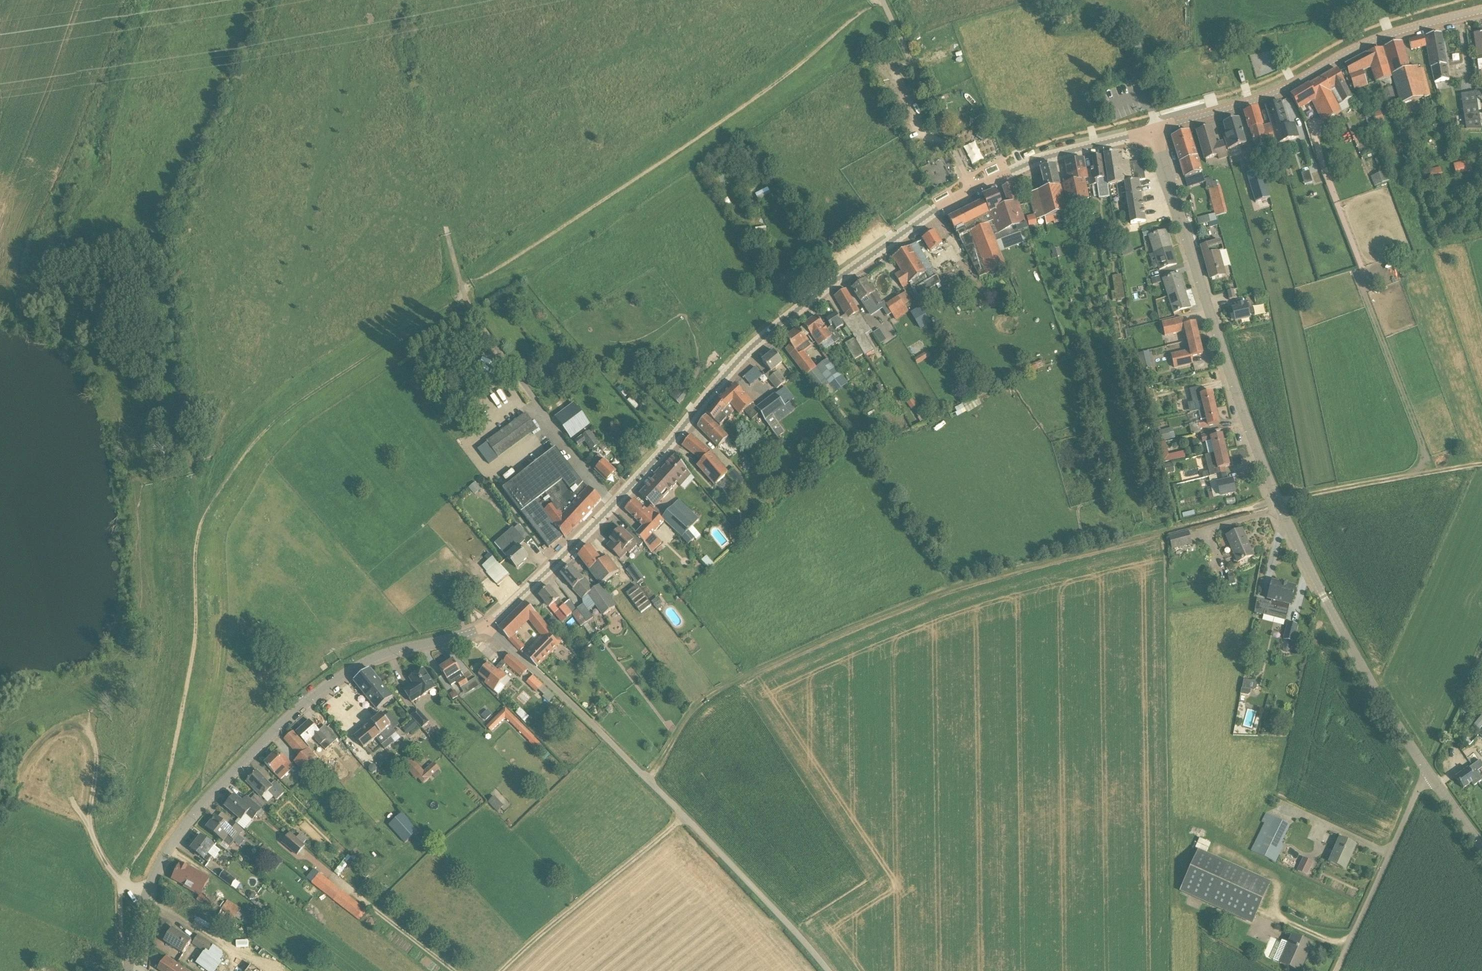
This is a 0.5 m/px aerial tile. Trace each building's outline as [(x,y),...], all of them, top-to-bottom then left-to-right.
[(1474,34),(1477,57),(1478,57),(1478,61),(1481,60),(1481,32),(1474,34)] [(1447,65),(1443,43),(1441,33),(1426,36),(1427,47),(1435,83),(1449,80),(1447,65)] [(1412,50),(1427,47),(1426,36),(1409,40),(1409,41),(1412,50)] [(1410,70),(1404,52),(1402,43),(1402,42),(1385,47),(1402,105),(1432,96),(1424,69),(1421,70),(1420,67),(1410,70)] [(1255,75),(1280,69),(1275,48),(1250,54),(1255,75)] [(1391,78),(1385,59),(1382,49),(1367,53),(1345,65),(1355,91),(1368,86),(1363,71),(1371,68),(1377,82),(1380,81),(1381,88),(1392,85),(1390,78),(1391,78)] [(1354,98),(1342,78),(1337,70),(1323,78),(1339,106),(1342,112),(1353,107),(1349,100),(1354,98)] [(1341,112),(1342,112),(1339,106),(1323,78),(1291,96),(1299,111),(1313,103),(1323,123),(1342,113),(1341,112)] [(1384,90),(1388,107),(1398,105),(1394,88),(1384,90)] [(1467,130),(1481,131),(1476,93),(1462,95),(1467,130)] [(1271,125),(1277,144),(1299,137),(1295,125),(1294,125),(1294,122),(1288,124),(1284,111),(1281,102),(1266,107),(1271,125)] [(1263,127),(1260,119),(1257,109),(1244,113),(1250,129),(1255,146),(1264,143),(1266,150),(1277,146),(1278,146),(1277,144),(1271,125),(1263,127)] [(1381,111),(1372,114),(1376,125),(1385,122),(1381,111)] [(1238,119),(1223,124),(1227,134),(1224,135),(1228,150),(1246,145),(1238,119)] [(1216,145),(1214,137),(1211,127),(1197,131),(1205,160),(1218,156),(1219,161),(1228,158),(1224,143),(1216,145)] [(1206,183),(1192,141),(1189,131),(1172,137),(1185,178),(1188,188),(1206,183)] [(604,140),(609,147),(615,142),(611,135),(604,140)] [(1129,161),(1128,162),(1122,163),(1120,153),(1104,155),(1104,156),(1107,179),(1108,186),(1109,186),(1124,184),(1131,224),(1146,222),(1139,181),(1145,180),(1143,161),(1129,164),(1129,161)] [(1098,187),(1108,186),(1107,179),(1104,156),(1092,158),(1094,169),(1088,170),(1090,186),(1098,185),(1098,187)] [(1065,163),(1067,173),(1070,183),(1061,185),(1066,204),(1090,198),(1087,189),(1090,189),(1087,179),(1088,179),(1084,159),(1065,163)] [(946,162),(930,169),(938,185),(954,177),(946,162)] [(1456,175),(1464,173),(1467,172),(1465,162),(1455,164),(1454,164),(1456,175)] [(1055,166),(1040,169),(1045,190),(1030,194),(1036,219),(1045,217),(1059,214),(1061,223),(1069,221),(1066,212),(1055,166)] [(1432,181),(1433,181),(1443,179),(1441,168),(1430,170),(1432,181)] [(1261,169),(1247,174),(1256,203),(1269,199),(1270,199),(1264,179),(1261,169)] [(1313,173),(1316,184),(1322,182),(1319,171),(1313,173)] [(1372,178),(1375,187),(1390,181),(1386,171),(1372,178)] [(1028,230),(1015,193),(1011,184),(1007,186),(1003,188),(1010,205),(1009,205),(1020,233),(1028,230)] [(996,191),(983,196),(989,210),(996,224),(992,226),(998,241),(1020,233),(1009,205),(1003,208),(996,191)] [(1000,250),(1002,249),(998,241),(992,226),(996,224),(989,210),(987,211),(983,202),(949,219),(953,228),(967,254),(980,278),(1007,268),(1000,250)] [(1066,212),(1069,221),(1076,219),(1073,210),(1066,212)] [(1217,221),(1216,216),(1215,214),(1209,216),(1210,222),(1217,221)] [(1037,224),(1036,219),(1035,215),(1027,217),(1029,226),(1037,224)] [(1166,231),(1154,235),(1152,227),(1142,230),(1144,238),(1149,237),(1154,253),(1171,248),(1166,231)] [(942,244),(934,232),(923,239),(930,252),(940,247),(943,245),(942,244)] [(1210,279),(1227,275),(1220,252),(1224,251),(1222,241),(1201,247),(1202,247),(1205,246),(1207,253),(1203,254),(1210,279)] [(1130,242),(1119,246),(1123,257),(1134,253),(1130,242)] [(893,257),(898,266),(901,271),(909,285),(912,283),(916,290),(931,281),(930,280),(936,276),(917,243),(893,257)] [(1059,248),(1052,250),(1054,258),(1062,256),(1059,248)] [(1160,270),(1177,265),(1171,248),(1154,253),(1160,270)] [(903,288),(909,285),(901,271),(895,275),(903,288)] [(1168,297),(1185,291),(1180,274),(1162,280),(1168,297)] [(1112,277),(1115,292),(1112,293),(1113,301),(1117,300),(1122,300),(1125,299),(1121,276),(1112,277)] [(1153,285),(1161,283),(1159,277),(1151,279),(1153,285)] [(883,304),(875,291),(871,286),(869,288),(864,281),(852,289),(861,302),(868,313),(877,307),(883,304)] [(846,290),(835,297),(847,315),(841,319),(840,320),(841,321),(842,322),(843,321),(845,324),(855,338),(854,339),(864,355),(865,356),(874,351),(865,335),(872,331),(869,326),(868,326),(864,319),(846,290)] [(1173,314),(1191,308),(1185,291),(1168,297),(1173,314)] [(906,293),(886,305),(896,321),(909,313),(904,305),(911,301),(906,293)] [(1235,322),(1255,318),(1251,302),(1236,306),(1236,305),(1235,305),(1236,309),(1232,310),(1235,322)] [(931,324),(921,308),(911,313),(921,330),(931,324)] [(832,326),(826,330),(816,317),(804,326),(819,347),(831,338),(835,343),(841,339),(835,330),(844,324),(842,322),(841,321),(840,320),(841,319),(837,313),(826,319),(832,326)] [(1195,323),(1186,325),(1184,318),(1162,323),(1165,337),(1186,332),(1188,342),(1199,339),(1195,323)] [(812,346),(805,337),(799,329),(786,339),(791,346),(785,350),(805,377),(806,376),(820,393),(830,386),(830,385),(835,381),(838,378),(839,380),(841,379),(829,360),(816,368),(804,352),(812,346)] [(874,334),(881,345),(887,341),(880,330),(874,334)] [(857,359),(863,355),(864,355),(854,339),(846,344),(845,344),(855,360),(857,359)] [(1174,367),(1183,366),(1193,364),(1192,357),(1203,355),(1199,339),(1188,342),(1190,350),(1172,355),(1174,367)] [(922,341),(909,347),(914,357),(927,351),(922,341)] [(918,364),(932,357),(929,351),(915,358),(918,364)] [(783,363),(781,360),(774,352),(762,362),(771,371),(765,376),(777,390),(786,382),(784,379),(776,369),(783,363)] [(1142,370),(1153,368),(1150,352),(1138,354),(1142,370)] [(1026,366),(1029,373),(1046,366),(1043,359),(1026,366)] [(762,376),(762,375),(755,368),(743,378),(744,379),(744,378),(751,386),(762,376)] [(735,411),(740,416),(745,412),(746,413),(752,420),(760,412),(736,386),(737,385),(736,384),(719,400),(727,409),(732,414),(735,411)] [(687,396),(678,387),(670,396),(671,396),(679,404),(680,405),(680,404),(687,396)] [(1155,398),(1154,396),(1153,391),(1151,391),(1150,387),(1146,388),(1149,400),(1155,398)] [(758,408),(779,437),(785,432),(778,423),(795,410),(790,403),(794,400),(785,388),(758,408)] [(1198,411),(1215,407),(1212,392),(1202,395),(1200,388),(1189,390),(1192,400),(1190,400),(1190,403),(1196,402),(1198,411)] [(732,414),(727,409),(719,400),(706,416),(728,438),(729,437),(719,427),(727,419),(727,420),(732,414)] [(569,436),(588,422),(577,406),(557,420),(569,436)] [(1200,429),(1219,424),(1215,407),(1198,411),(1201,422),(1189,425),(1192,435),(1201,433),(1200,429)] [(926,421),(917,408),(913,411),(917,417),(918,416),(923,423),(926,421)] [(500,458),(538,430),(526,414),(488,442),(500,458)] [(706,416),(698,426),(718,448),(728,438),(706,416)] [(604,443),(593,429),(591,427),(574,441),(577,446),(585,440),(593,451),(604,443)] [(1162,442),(1173,439),(1170,428),(1159,431),(1162,442)] [(1214,453),(1226,451),(1222,435),(1213,437),(1213,434),(1202,437),(1203,442),(1211,440),(1214,453)] [(712,452),(699,442),(691,435),(683,446),(702,461),(697,466),(715,486),(729,473),(711,453),(712,452)] [(624,437),(619,442),(623,446),(628,441),(624,437)] [(1186,458),(1184,451),(1162,456),(1164,463),(1186,458)] [(1203,477),(1210,475),(1216,475),(1225,473),(1224,468),(1229,467),(1226,451),(1214,453),(1214,454),(1206,456),(1209,471),(1203,473),(1202,475),(1203,477)] [(616,472),(609,465),(599,456),(590,466),(607,482),(616,472)] [(681,465),(682,463),(675,456),(639,495),(654,509),(678,483),(685,491),(696,479),(681,465)] [(594,494),(585,482),(573,493),(544,458),(503,489),(549,548),(564,537),(565,539),(566,539),(602,500),(594,494)] [(1167,475),(1175,473),(1173,464),(1165,466),(1167,475)] [(1205,478),(1209,499),(1236,493),(1233,480),(1227,481),(1225,473),(1216,475),(1210,475),(1203,477),(1203,479),(1205,478)] [(738,487),(744,482),(740,476),(733,482),(738,487)] [(474,493),(480,487),(475,482),(469,488),(474,493)] [(644,527),(638,533),(646,543),(645,544),(652,554),(663,543),(654,535),(664,524),(655,515),(657,514),(650,508),(647,512),(635,500),(626,510),(644,527)] [(663,519),(689,545),(696,538),(689,530),(699,520),(680,500),(674,506),(675,507),(663,519)] [(759,524),(764,519),(757,511),(752,515),(759,524)] [(616,555),(622,560),(628,552),(630,554),(638,545),(640,547),(644,543),(645,544),(646,543),(638,533),(637,534),(630,528),(625,533),(621,529),(611,540),(614,543),(609,548),(616,555)] [(738,539),(738,538),(736,530),(729,532),(731,540),(738,539)] [(1238,563),(1244,560),(1253,556),(1242,530),(1226,537),(1238,563)] [(1173,551),(1193,545),(1189,532),(1169,538),(1173,551)] [(528,558),(519,547),(513,540),(501,550),(516,568),(528,558)] [(620,571),(608,555),(603,560),(589,546),(579,556),(592,570),(590,572),(601,586),(620,571)] [(509,575),(503,567),(498,562),(486,573),(497,585),(509,575)] [(636,583),(642,580),(635,566),(629,569),(636,583)] [(583,580),(578,574),(571,567),(561,575),(573,589),(587,578),(583,580)] [(589,597),(604,616),(616,607),(601,587),(596,590),(587,578),(573,589),(583,601),(589,597)] [(1272,581),(1268,598),(1267,600),(1272,601),(1271,603),(1257,600),(1255,613),(1264,616),(1265,612),(1287,617),(1290,605),(1291,605),(1296,588),(1272,581)] [(561,600),(556,595),(549,587),(539,596),(554,613),(560,609),(568,618),(572,614),(578,610),(570,601),(565,606),(560,601),(561,600)] [(603,616),(604,616),(589,597),(583,601),(584,605),(579,609),(589,622),(593,619),(588,612),(596,607),(603,616)] [(661,605),(663,603),(658,597),(651,602),(658,611),(663,607),(661,605)] [(562,641),(533,610),(526,603),(516,612),(527,623),(529,621),(542,638),(525,656),(537,667),(562,641)] [(588,622),(589,622),(579,609),(578,610),(572,614),(582,628),(584,626),(587,630),(591,627),(588,622)] [(1293,642),(1297,625),(1289,623),(1284,640),(1293,642)] [(506,664),(522,677),(528,670),(510,654),(504,662),(502,661),(495,669),(489,664),(479,675),(486,682),(484,684),(493,692),(495,691),(499,694),(505,688),(501,684),(508,676),(500,670),(506,664)] [(467,689),(469,692),(481,685),(476,678),(468,682),(453,660),(440,669),(452,687),(458,683),(463,691),(467,689)] [(378,710),(385,704),(393,698),(370,669),(354,681),(378,710)] [(437,690),(429,678),(424,670),(410,679),(413,685),(404,691),(412,703),(421,697),(422,699),(437,690)] [(533,676),(534,676),(533,676),(527,683),(537,692),(538,690),(550,702),(555,698),(543,685),(533,676)] [(1256,682),(1244,680),(1242,688),(1241,694),(1248,696),(1250,694),(1251,690),(1254,691),(1257,689),(1257,685),(1256,682)] [(540,743),(512,714),(506,708),(486,728),(491,733),(506,718),(535,748),(540,743)] [(530,717),(520,708),(516,713),(525,722),(530,717)] [(430,723),(419,710),(411,716),(422,730),(430,723)] [(492,714),(488,710),(482,716),(486,720),(492,714)] [(397,734),(389,723),(382,715),(355,738),(364,749),(377,739),(386,750),(395,743),(391,738),(397,734)] [(1481,727),(1481,715),(1472,727),(1478,732),(1481,727)] [(338,739),(334,735),(327,727),(321,733),(319,732),(319,731),(310,721),(304,726),(306,728),(298,735),(310,748),(317,742),(321,746),(322,745),(327,750),(338,739)] [(317,765),(313,761),(317,758),(293,732),(284,739),(300,757),(294,763),(302,772),(305,769),(308,772),(317,765)] [(282,755),(279,758),(276,754),(265,764),(281,781),(295,768),(282,755)] [(424,772),(411,757),(402,765),(417,781),(419,780),(424,785),(440,770),(434,763),(424,772)] [(1463,789),(1476,780),(1472,775),(1479,770),(1475,765),(1464,772),(1456,778),(1463,789)] [(247,782),(262,798),(268,792),(277,800),(286,792),(275,781),(271,786),(257,772),(247,782)] [(256,804),(260,800),(260,799),(256,795),(251,800),(255,803),(256,804)] [(263,810),(254,803),(246,796),(246,797),(250,801),(246,806),(235,796),(226,807),(243,822),(248,816),(253,821),(263,810)] [(496,798),(490,804),(498,812),(504,807),(496,798)] [(405,844),(418,832),(419,831),(403,813),(402,815),(389,826),(405,844)] [(207,828),(215,835),(230,847),(244,830),(223,814),(218,819),(216,817),(207,828)] [(1266,824),(1252,852),(1277,863),(1284,847),(1282,845),(1291,826),(1266,815),(1262,822),(1266,824)] [(306,846),(290,833),(282,843),(298,856),(306,846)] [(300,835),(297,839),(304,844),(307,841),(300,835)] [(221,851),(202,837),(191,850),(209,863),(213,857),(215,859),(221,851)] [(1354,845),(1345,841),(1340,839),(1329,862),(1345,869),(1349,860),(1348,859),(1354,845)] [(259,854),(269,861),(274,854),(265,847),(259,854)] [(1271,883),(1198,850),(1180,892),(1252,925),(1271,883)] [(1311,866),(1301,862),(1297,871),(1307,876),(1311,866)] [(171,881),(183,887),(200,896),(196,900),(202,904),(207,897),(202,894),(210,880),(181,864),(171,881)] [(342,891),(316,871),(309,881),(334,901),(349,913),(357,903),(342,891)] [(238,881),(233,878),(225,872),(220,879),(232,888),(238,881)] [(232,924),(236,919),(241,911),(241,909),(228,901),(219,916),(232,924)] [(192,942),(182,935),(173,929),(165,942),(184,955),(192,942)] [(199,936),(194,945),(198,948),(204,953),(207,954),(199,966),(205,970),(211,970),(223,952),(199,936)] [(1302,940),(1293,936),(1288,945),(1271,936),(1265,952),(1267,957),(1279,963),(1297,970),(1299,970),(1305,958),(1303,958),(1305,953),(1307,954),(1311,944),(1302,940)] [(168,958),(167,957),(158,970),(160,970),(188,970),(168,958)]
